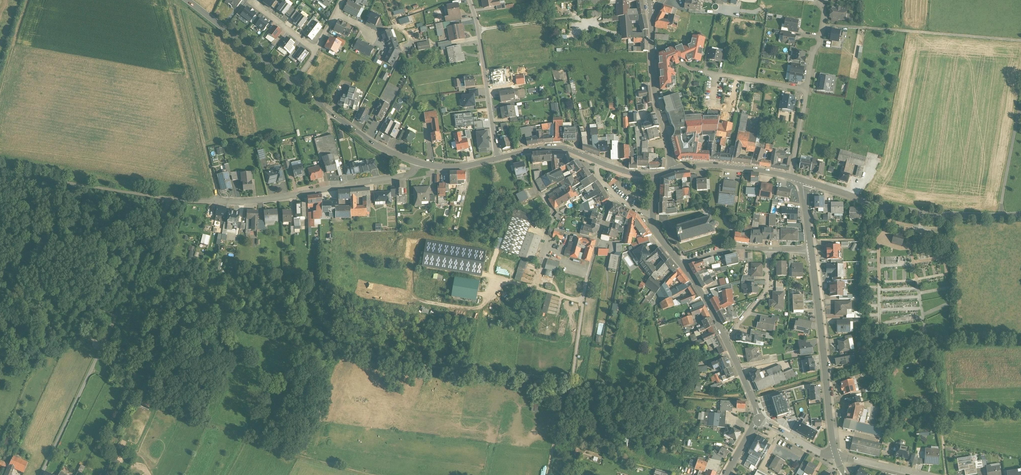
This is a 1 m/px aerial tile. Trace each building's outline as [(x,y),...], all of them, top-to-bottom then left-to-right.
[(274,0),(265,0),(263,3),(270,9),(271,7),(276,1),(274,0)] [(482,2),(483,2),(484,8),(493,7),(493,2),(492,0),(482,0),(482,2)] [(687,2),(686,2),(685,9),(690,10),(691,7),(696,8),(697,0),(688,0),(687,2)] [(283,2),(276,11),(283,16),(285,15),(290,8),(283,2)] [(354,5),(348,2),(343,11),(356,17),(360,8),(354,5)] [(459,4),(448,6),(450,16),(448,17),(448,18),(461,15),(459,4)] [(643,5),(638,6),(639,11),(638,11),(629,12),(629,16),(633,16),(645,16),(643,5)] [(629,6),(617,7),(617,11),(617,17),(621,17),(629,16),(629,12),(629,6)] [(847,9),(832,6),(830,15),(832,15),(832,18),(838,19),(845,21),(845,18),(847,17),(847,14),(846,13),(847,9)] [(237,14),(236,15),(239,18),(241,16),(245,10),(242,8),(237,14)] [(245,10),(241,16),(249,23),(255,15),(252,13),(253,12),(250,10),(249,11),(246,8),(245,10)] [(290,8),(285,15),(289,18),(294,11),(290,8)] [(296,12),(290,19),(294,22),(300,15),(296,12)] [(380,17),(372,13),(369,18),(368,22),(376,26),(380,17)] [(307,20),(300,15),(294,22),(293,24),(300,29),(307,20)] [(645,16),(633,16),(633,21),(639,21),(640,26),(642,27),(643,31),(648,30),(645,16)] [(257,18),(251,25),(255,27),(256,26),(260,20),(257,18)] [(263,21),(261,19),(260,20),(256,26),(257,27),(256,29),(259,31),(260,30),(263,31),(268,24),(265,22),(266,22),(264,20),(263,21)] [(798,21),(786,19),(785,25),(786,25),(786,28),(789,29),(796,30),(797,29),(798,21)] [(317,25),(313,22),(309,27),(303,35),(307,38),(317,25)] [(341,23),(340,23),(338,22),(333,30),(334,30),(335,31),(336,32),(338,32),(342,34),(346,26),(343,25),(344,24),(341,23)] [(631,23),(621,24),(622,36),(631,35),(631,34),(631,23)] [(317,25),(307,38),(311,41),(321,28),(317,25)] [(451,27),(448,28),(451,41),(465,39),(462,25),(451,27)] [(274,27),(268,35),(274,40),(276,37),(280,32),(274,27)] [(648,30),(643,31),(643,35),(631,34),(631,35),(632,39),(634,39),(643,40),(648,40),(648,30)] [(843,32),(832,30),(830,41),(832,41),(838,42),(839,38),(842,39),(843,32)] [(394,40),(391,31),(381,34),(383,40),(382,42),(385,43),(385,44),(387,43),(389,48),(398,45),(396,39),(394,40)] [(789,36),(784,35),(783,35),(782,43),(786,44),(790,45),(790,44),(794,45),(795,37),(789,36)] [(274,40),(271,44),(274,47),(277,45),(280,40),(276,37),(274,40)] [(668,51),(659,55),(660,65),(659,65),(659,72),(661,72),(661,75),(661,78),(660,78),(660,83),(662,83),(662,86),(662,91),(670,90),(670,86),(676,86),(675,74),(673,74),(673,71),(670,70),(670,68),(669,68),(669,63),(670,61),(672,61),(673,64),(674,63),(675,63),(676,65),(679,64),(677,58),(678,58),(684,61),(685,60),(686,63),(692,60),(695,61),(701,59),(705,39),(693,37),(692,41),(694,41),(693,44),(692,44),(691,45),(691,46),(689,48),(688,47),(686,48),(683,47),(680,49),(679,47),(673,50),(670,49),(668,50),(668,51)] [(340,45),(341,44),(336,41),(330,38),(328,42),(327,42),(326,45),(325,48),(336,54),(340,45)] [(340,45),(343,47),(345,42),(337,38),(336,41),(341,44),(340,45)] [(284,41),(280,47),(287,52),(287,53),(291,47),(293,44),(286,39),(284,41)] [(368,45),(363,42),(362,42),(361,41),(358,40),(354,48),(354,49),(369,57),(374,49),(373,48),(370,46),(369,45),(368,45)] [(429,42),(418,44),(419,51),(430,49),(429,42)] [(398,45),(389,48),(390,51),(385,61),(393,66),(400,51),(398,45)] [(451,48),(447,49),(447,50),(450,64),(465,61),(464,56),(462,56),(460,47),(451,48)] [(308,54),(300,48),(297,53),(293,58),(301,63),(308,54)] [(293,58),(297,53),(293,51),(290,55),(288,58),(291,60),(293,58)] [(722,53),(711,51),(711,52),(709,60),(720,62),(722,53)] [(796,52),(794,52),(793,56),(793,60),(800,62),(804,62),(805,58),(804,58),(805,53),(796,52)] [(373,62),(381,65),(382,62),(378,60),(379,58),(375,57),(373,62)] [(799,68),(792,67),(791,74),(802,75),(803,70),(803,68),(800,68),(799,68)] [(494,81),(494,85),(495,85),(505,84),(504,76),(505,76),(505,72),(505,71),(502,72),(494,73),(493,73),(493,77),(492,77),(493,81),(494,81)] [(802,75),(791,74),(789,81),(797,82),(801,82),(801,81),(802,75)] [(517,85),(524,84),(523,76),(516,77),(517,85)] [(465,87),(474,86),(474,77),(467,78),(467,77),(464,77),(465,87)] [(828,78),(820,77),(817,90),(833,93),(834,87),(830,87),(831,79),(828,78)] [(649,86),(646,87),(646,91),(638,93),(639,97),(640,97),(647,96),(651,95),(649,86)] [(357,90),(350,88),(349,94),(345,93),(344,99),(342,98),(338,105),(344,108),(344,109),(347,109),(348,107),(354,108),(353,111),(355,112),(356,109),(358,109),(360,100),(358,100),(359,96),(362,97),(363,94),(360,93),(361,91),(357,91),(357,90)] [(509,92),(500,94),(501,103),(506,102),(506,101),(510,100),(509,92)] [(667,108),(664,99),(678,95),(682,109),(682,108),(678,94),(674,95),(663,99),(666,108),(667,108)] [(678,95),(664,99),(667,108),(666,108),(666,110),(666,111),(667,112),(668,113),(672,125),(678,124),(680,130),(681,130),(686,129),(686,128),(684,114),(682,108),(682,109),(678,95)] [(470,97),(463,97),(464,108),(475,107),(474,97),(474,96),(470,97)] [(794,98),(784,97),(783,102),(782,110),(782,108),(792,110),(793,105),(793,106),(794,105),(795,103),(794,102),(793,102),(794,98)] [(376,111),(374,116),(376,117),(376,118),(377,122),(382,121),(390,106),(381,101),(376,111)] [(395,103),(390,114),(392,115),(395,109),(400,112),(402,106),(395,103)] [(557,103),(551,104),(552,113),(559,111),(557,103)] [(514,107),(501,109),(503,120),(510,118),(515,118),(515,117),(514,107)] [(363,111),(362,111),(362,112),(358,119),(357,120),(361,122),(360,122),(363,124),(369,112),(364,110),(363,111)] [(436,112),(428,113),(429,115),(425,116),(426,124),(432,123),(434,134),(440,134),(436,112)] [(705,115),(702,117),(702,116),(701,135),(699,135),(698,144),(701,145),(702,145),(705,141),(705,137),(708,137),(709,139),(709,145),(709,146),(709,145),(714,145),(714,143),(715,136),(716,136),(719,122),(720,118),(721,112),(720,112),(719,117),(719,115),(716,117),(715,115),(713,117),(712,115),(710,117),(709,117),(708,115),(707,116),(706,117),(705,117),(705,115)] [(455,127),(455,128),(460,127),(460,129),(465,128),(465,127),(474,126),(474,122),(474,118),(473,118),(473,113),(459,115),(459,121),(455,121),(456,127),(455,127)] [(637,123),(636,114),(629,115),(629,124),(637,123)] [(694,119),(693,119),(692,115),(689,115),(687,114),(684,114),(686,128),(686,129),(687,137),(691,136),(691,140),(687,145),(683,145),(682,142),(681,138),(671,139),(676,159),(679,161),(689,160),(693,160),(695,144),(698,144),(699,135),(701,135),(702,116),(695,117),(694,118),(694,119)] [(655,116),(648,118),(650,124),(645,125),(644,126),(646,131),(656,128),(659,127),(655,116)] [(739,129),(738,132),(745,133),(747,117),(741,116),(741,117),(739,129)] [(383,132),(388,135),(394,124),(388,121),(387,125),(383,132)] [(474,126),(475,130),(477,130),(483,129),(483,121),(474,122),(474,126)] [(722,122),(719,122),(716,136),(719,136),(723,137),(730,138),(732,131),(733,124),(722,122)] [(394,124),(388,135),(393,138),(393,137),(397,130),(399,127),(394,124)] [(543,125),(542,125),(543,130),(549,129),(549,133),(553,132),(553,125),(553,124),(543,125)] [(674,136),(671,139),(681,138),(681,130),(680,130),(678,124),(672,125),(674,128),(675,132),(674,136)] [(559,138),(559,136),(558,136),(557,125),(553,125),(553,132),(553,143),(560,142),(563,143),(564,143),(564,141),(563,137),(559,138)] [(588,127),(584,127),(586,137),(592,136),(598,135),(597,125),(588,127)] [(532,136),(530,127),(524,128),(525,135),(527,146),(538,145),(537,140),(538,140),(537,138),(536,139),(535,135),(532,136)] [(646,131),(642,131),(643,135),(648,134),(649,141),(655,139),(659,138),(656,128),(646,131)] [(571,129),(563,129),(564,137),(563,137),(564,141),(568,141),(572,141),(571,129)] [(400,131),(396,139),(402,142),(403,140),(402,140),(405,134),(400,131)] [(415,135),(407,131),(405,134),(402,140),(403,140),(411,144),(413,140),(414,140),(415,138),(414,137),(415,135)] [(546,139),(543,139),(544,144),(553,143),(553,132),(549,133),(549,137),(546,138),(546,139)] [(757,135),(745,133),(738,132),(737,136),(736,145),(741,146),(746,147),(748,140),(756,142),(757,135)] [(485,133),(477,134),(479,149),(487,148),(489,148),(488,143),(489,142),(489,139),(488,139),(487,133),(485,133)] [(434,134),(431,135),(432,143),(441,142),(440,134),(434,134)] [(333,135),(322,138),(326,153),(323,154),(324,157),(324,158),(333,155),(334,161),(339,160),(333,135)] [(598,135),(592,136),(594,147),(594,149),(587,146),(585,151),(599,156),(600,153),(599,152),(598,144),(597,138),(598,138),(598,135)] [(760,135),(757,135),(756,142),(755,149),(762,150),(771,152),(772,152),(772,151),(773,146),(758,143),(759,138),(760,135)] [(322,138),(314,140),(318,155),(323,154),(326,153),(322,138)] [(503,150),(510,148),(508,139),(505,140),(500,141),(503,150)] [(461,141),(456,142),(458,151),(468,149),(467,140),(461,141)] [(756,142),(748,140),(746,147),(745,151),(754,152),(755,149),(756,142)] [(607,143),(598,144),(599,152),(600,153),(608,152),(607,144),(607,143)] [(698,144),(695,144),(693,160),(709,161),(709,153),(705,153),(699,153),(701,145),(698,144)] [(714,145),(709,145),(709,146),(709,153),(709,161),(719,161),(720,156),(716,156),(716,154),(714,154),(714,147),(714,145)] [(741,146),(736,145),(736,146),(735,148),(733,155),(733,158),(732,163),(741,164),(742,158),(739,157),(741,146)] [(730,156),(720,155),(720,156),(719,161),(732,163),(733,158),(733,155),(735,148),(732,147),(732,148),(730,156)] [(256,151),(258,160),(265,158),(262,149),(256,151)] [(762,150),(755,149),(754,152),(754,154),(753,155),(752,159),(752,160),(751,165),(763,167),(764,163),(764,162),(761,161),(762,155),(762,150)] [(783,166),(776,165),(777,157),(778,151),(776,151),(772,151),(772,152),(772,154),(772,156),(771,164),(770,168),(782,170),(783,170),(783,166)] [(851,154),(840,151),(838,161),(838,160),(838,161),(844,162),(849,164),(851,154)] [(546,153),(540,153),(541,162),(551,161),(551,159),(552,160),(551,152),(546,153)] [(540,153),(533,154),(532,155),(532,156),(533,164),(541,163),(541,162),(540,153)] [(644,158),(640,158),(640,165),(641,165),(641,167),(648,167),(649,155),(647,155),(644,154),(644,158)] [(866,158),(851,154),(849,164),(858,166),(855,177),(861,179),(866,158)] [(333,155),(324,158),(325,160),(323,160),(324,163),(334,161),(333,155)] [(658,159),(658,156),(655,156),(655,155),(654,155),(653,158),(656,159),(654,164),(652,164),(650,164),(650,167),(649,169),(658,169),(664,169),(665,160),(658,159)] [(569,156),(562,158),(564,163),(558,166),(559,170),(569,164),(572,163),(569,156)] [(375,160),(369,162),(371,170),(377,169),(375,160)] [(812,162),(800,160),(799,169),(811,171),(812,162)] [(334,161),(324,163),(327,173),(337,170),(334,161)] [(584,170),(577,161),(572,163),(569,164),(571,167),(568,168),(568,169),(569,173),(575,170),(577,174),(579,172),(584,170)] [(360,166),(362,172),(362,173),(371,171),(371,170),(369,162),(364,163),(365,165),(360,166)] [(524,163),(514,166),(516,174),(522,173),(522,175),(527,173),(524,163)] [(817,164),(815,163),(814,172),(814,173),(820,174),(820,175),(822,175),(824,165),(817,164)] [(355,164),(350,165),(352,174),(353,174),(362,172),(360,166),(360,165),(355,166),(355,164)] [(551,173),(553,178),(555,177),(556,178),(563,175),(561,172),(561,171),(562,170),(568,167),(568,168),(571,167),(569,164),(559,170),(553,172),(551,173)] [(350,165),(344,167),(346,175),(352,174),(350,165)] [(301,166),(293,168),(295,178),(304,176),(301,166)] [(281,168),(273,170),(274,172),(265,174),(268,184),(276,181),(277,183),(285,181),(281,168)] [(319,168),(313,170),(313,172),(309,173),(311,181),(315,180),(316,181),(318,180),(318,178),(321,177),(319,168)] [(587,171),(586,171),(585,169),(584,170),(579,172),(582,177),(574,182),(576,186),(581,183),(591,177),(587,171)] [(241,172),(230,173),(231,175),(232,181),(241,180),(241,176),(241,174),(241,172)] [(541,172),(534,173),(535,181),(541,178),(542,178),(541,172)] [(223,174),(218,175),(220,184),(222,191),(232,189),(228,176),(228,173),(227,173),(223,174)] [(466,173),(457,173),(457,181),(458,181),(464,181),(466,181),(466,173)] [(542,178),(541,178),(547,188),(556,183),(554,179),(553,178),(551,173),(542,178)] [(675,173),(661,178),(661,179),(661,186),(669,185),(668,182),(668,181),(675,180),(675,173)] [(841,173),(839,181),(843,182),(847,183),(849,175),(846,174),(841,173)] [(250,174),(241,174),(241,176),(241,180),(241,183),(242,183),(242,182),(251,182),(251,180),(251,175),(250,175),(250,174)] [(759,174),(751,174),(751,182),(755,182),(758,183),(759,174)] [(564,180),(566,179),(563,175),(556,178),(554,179),(556,183),(557,184),(564,180)] [(591,177),(581,183),(583,186),(582,186),(584,190),(584,189),(593,185),(598,182),(597,182),(595,178),(594,179),(592,176),(591,177)] [(574,182),(571,177),(566,179),(564,180),(567,186),(569,185),(574,182)] [(541,178),(535,181),(541,193),(547,189),(547,188),(541,178)] [(707,179),(696,180),(696,183),(697,191),(708,190),(707,179)] [(737,183),(724,181),(722,193),(719,193),(718,203),(734,204),(737,183)] [(251,182),(242,182),(242,183),(242,192),(247,191),(247,190),(252,190),(251,182)] [(602,188),(598,182),(593,185),(595,189),(596,191),(591,194),(589,196),(591,199),(600,195),(605,192),(602,188)] [(772,186),(762,184),(761,190),(761,191),(760,198),(770,200),(772,186)] [(669,185),(661,186),(660,203),(666,203),(667,203),(667,192),(669,192),(669,189),(669,185)] [(582,195),(580,192),(584,190),(582,186),(575,191),(576,192),(579,197),(582,195)] [(430,190),(418,190),(418,188),(415,189),(415,207),(422,207),(422,201),(430,201),(430,196),(430,190)] [(549,200),(554,210),(575,197),(573,194),(569,188),(566,190),(561,193),(555,196),(549,200)] [(370,189),(350,191),(351,198),(356,197),(364,197),(364,198),(370,197),(371,197),(370,189)] [(790,191),(778,189),(776,196),(789,198),(790,191)] [(350,191),(337,191),(338,193),(338,194),(338,199),(338,200),(351,200),(351,198),(350,191)] [(521,204),(529,200),(524,191),(516,196),(521,204)] [(605,192),(600,195),(599,196),(602,203),(608,199),(605,192)] [(391,193),(381,194),(381,193),(375,194),(376,203),(387,203),(387,205),(392,205),(392,198),(391,193)] [(315,197),(308,198),(308,205),(307,205),(307,208),(312,208),(312,205),(315,204),(316,203),(315,202),(315,197)] [(596,203),(594,198),(588,201),(590,206),(596,203)] [(823,198),(815,198),(815,209),(823,209),(823,206),(823,198)] [(331,203),(321,203),(321,213),(329,213),(329,218),(334,218),(334,208),(338,208),(338,200),(333,200),(333,202),(331,202),(331,203)] [(321,201),(318,202),(318,205),(316,208),(316,213),(313,213),(313,221),(320,220),(320,218),(321,218),(321,216),(321,213),(321,211),(321,203),(321,201)] [(582,204),(585,211),(593,213),(590,206),(588,201),(582,204)] [(621,207),(612,203),(609,212),(612,213),(617,215),(616,217),(620,218),(620,215),(621,207)] [(666,203),(660,203),(660,204),(659,204),(659,215),(668,215),(676,214),(675,210),(674,210),(672,211),(667,212),(666,211),(666,209),(670,209),(670,204),(666,204),(666,203)] [(843,203),(831,204),(831,206),(831,214),(843,214),(843,203)] [(300,205),(296,205),(297,218),(300,218),(300,217),(305,217),(304,204),(300,205)] [(559,210),(561,214),(568,209),(566,206),(559,210)] [(226,209),(217,207),(215,219),(219,220),(220,220),(220,217),(222,211),(226,212),(226,209)] [(630,211),(621,207),(620,215),(620,218),(616,217),(614,224),(619,225),(620,219),(621,220),(621,221),(624,222),(625,218),(626,217),(627,218),(630,211)] [(338,208),(334,208),(334,218),(335,219),(351,219),(351,217),(351,208),(338,208)] [(351,208),(351,217),(367,217),(367,213),(367,208),(365,208),(356,208),(351,208)] [(797,209),(782,209),(782,215),(790,215),(790,220),(796,220),(797,220),(797,215),(797,209)] [(860,212),(860,209),(849,209),(849,212),(849,220),(860,220),(860,212)] [(528,217),(517,211),(516,211),(514,210),(500,250),(519,257),(527,233),(533,219),(528,217)] [(637,215),(630,211),(627,218),(627,219),(630,220),(628,233),(628,235),(633,235),(634,230),(635,222),(637,215)] [(239,214),(229,212),(227,224),(232,225),(232,227),(237,227),(238,218),(239,214)] [(277,212),(263,213),(264,222),(265,222),(265,223),(277,222),(277,212)] [(554,218),(560,221),(563,215),(558,212),(554,218)] [(760,213),(754,212),(752,227),(758,229),(760,213)] [(313,213),(307,214),(308,228),(314,228),(314,225),(320,225),(320,222),(320,220),(313,221),(313,213)] [(602,216),(593,213),(592,216),(591,220),(593,221),(592,225),(599,227),(602,219),(602,216)] [(644,238),(648,236),(651,235),(641,220),(637,215),(635,222),(634,230),(636,230),(637,229),(639,233),(640,232),(644,238)] [(710,218),(677,228),(677,227),(676,227),(678,233),(677,234),(678,238),(679,237),(681,243),(682,243),(715,233),(714,229),(716,227),(717,227),(717,226),(716,226),(715,223),(716,222),(715,222),(715,223),(712,222),(710,218)] [(592,227),(591,227),(585,226),(584,231),(584,232),(590,233),(593,234),(598,231),(599,227),(592,225),(592,227)] [(557,230),(551,226),(548,235),(553,237),(553,238),(562,241),(564,232),(557,230)] [(895,234),(892,244),(903,248),(906,237),(903,237),(906,229),(899,227),(897,235),(895,234)] [(612,230),(606,228),(603,236),(610,238),(615,239),(618,232),(612,230)] [(773,230),(762,229),(762,232),(763,232),(763,240),(773,241),(773,233),(773,230)] [(797,231),(781,230),(781,241),(797,241),(797,231)] [(750,238),(750,244),(761,244),(761,241),(763,241),(763,240),(763,232),(762,232),(751,232),(751,233),(751,236),(750,238)] [(527,233),(519,257),(533,262),(535,257),(541,238),(527,233)] [(741,234),(735,234),(734,242),(749,244),(750,244),(750,238),(741,237),(741,234)] [(201,244),(208,246),(210,237),(203,235),(201,244)] [(648,236),(644,238),(644,239),(643,239),(641,238),(640,239),(637,240),(638,242),(631,245),(633,247),(639,245),(642,244),(644,243),(649,242),(648,236)] [(575,238),(571,237),(570,242),(568,246),(566,253),(566,257),(570,258),(575,238)] [(575,238),(570,258),(578,260),(580,253),(580,251),(582,246),(580,246),(582,239),(575,238)] [(591,241),(582,239),(580,246),(582,246),(588,247),(587,248),(593,250),(596,241),(591,241)] [(427,241),(422,267),(482,277),(486,251),(427,241)] [(640,263),(650,256),(644,248),(646,248),(644,243),(642,244),(639,245),(633,247),(634,250),(628,251),(631,255),(634,259),(636,258),(640,263)] [(622,245),(616,245),(615,256),(611,255),(608,269),(616,271),(620,257),(621,254),(622,245)] [(840,246),(826,246),(826,251),(827,251),(827,260),(831,260),(840,260),(841,258),(841,255),(840,254),(840,246)] [(587,248),(587,252),(585,253),(583,261),(590,263),(593,250),(587,248)] [(660,248),(651,255),(653,259),(654,261),(660,256),(663,261),(666,263),(669,259),(660,248)] [(737,255),(725,257),(725,258),(724,259),(726,262),(727,266),(732,265),(732,262),(738,260),(737,255)] [(713,257),(702,261),(704,265),(703,265),(704,266),(715,262),(713,257)] [(646,259),(640,263),(651,277),(651,276),(655,272),(655,271),(655,270),(648,263),(646,259)] [(666,263),(657,273),(659,275),(660,276),(661,277),(668,269),(669,269),(674,273),(679,269),(669,259),(666,263)] [(559,264),(548,260),(545,269),(557,272),(559,264)] [(520,282),(526,263),(520,261),(514,280),(520,282)] [(666,263),(663,261),(655,270),(655,271),(655,272),(656,272),(657,273),(666,263)] [(695,263),(689,265),(694,275),(695,274),(704,272),(705,271),(706,271),(705,269),(698,271),(697,268),(702,266),(703,265),(704,265),(702,261),(695,263)] [(786,262),(777,262),(777,268),(778,268),(778,276),(786,276),(786,262)] [(762,277),(762,264),(751,264),(751,276),(751,277),(752,277),(754,277),(762,277)] [(792,264),(792,269),(792,278),(802,278),(802,264),(792,264)] [(842,271),(842,266),(837,266),(834,266),(834,265),(833,265),(833,266),(827,266),(827,274),(832,274),(832,278),(841,278),(841,271),(842,271)] [(674,273),(671,275),(674,278),(676,276),(680,282),(682,281),(685,284),(689,282),(679,269),(674,273)] [(704,272),(695,274),(703,288),(712,283),(709,277),(706,279),(703,274),(704,274),(704,272)] [(671,275),(668,278),(665,282),(665,283),(667,286),(671,282),(671,281),(674,278),(671,275)] [(480,282),(456,277),(452,296),(476,301),(480,282)] [(652,277),(651,277),(646,283),(645,285),(652,290),(656,293),(659,290),(662,286),(655,280),(652,277)] [(727,284),(725,278),(718,279),(720,286),(727,284)] [(685,284),(671,292),(673,296),(690,287),(692,286),(690,282),(689,282),(685,284)] [(667,286),(665,283),(662,286),(659,290),(666,301),(671,298),(673,296),(671,292),(667,286)] [(754,285),(746,285),(746,286),(746,294),(748,294),(750,295),(751,294),(757,293),(756,284),(754,285)] [(844,288),(844,284),(830,284),(830,297),(839,297),(842,297),(842,296),(842,291),(841,291),(841,289),(844,288)] [(697,292),(693,285),(692,286),(690,287),(693,294),(685,297),(687,302),(700,298),(697,292)] [(713,294),(721,291),(719,286),(706,291),(709,298),(714,297),(713,294)] [(731,289),(723,291),(724,300),(724,301),(720,303),(718,304),(721,311),(724,309),(726,308),(730,306),(733,305),(734,305),(733,299),(731,289)] [(666,301),(659,290),(656,293),(662,303),(666,301)] [(642,313),(655,295),(651,292),(638,309),(642,313)] [(776,293),(773,293),(773,301),(770,301),(770,307),(773,307),(783,308),(783,293),(776,293)] [(552,295),(547,294),(542,313),(547,314),(552,295)] [(685,297),(682,298),(682,296),(678,299),(678,300),(679,303),(680,305),(687,302),(685,297)] [(802,296),(793,296),(793,313),(803,313),(802,296)] [(720,303),(716,297),(710,301),(717,313),(721,311),(718,304),(720,303)] [(662,303),(660,304),(663,310),(674,307),(671,298),(666,301),(662,303)] [(700,308),(704,306),(702,302),(692,306),(694,310),(700,308)] [(851,302),(837,302),(837,309),(835,309),(835,316),(844,315),(844,309),(851,309),(851,302)] [(727,311),(728,316),(729,321),(733,321),(733,317),(737,317),(737,313),(735,314),(734,310),(733,305),(730,306),(726,308),(727,311)] [(724,309),(721,311),(717,313),(723,325),(729,321),(728,316),(724,317),(723,316),(727,314),(724,309)] [(689,316),(679,320),(680,324),(683,323),(684,327),(693,324),(691,316),(689,316)] [(710,318),(702,322),(705,328),(701,329),(699,331),(699,333),(703,331),(708,329),(714,327),(710,318)] [(775,321),(761,318),(760,324),(758,324),(757,328),(772,331),(773,325),(774,325),(775,321)] [(849,321),(839,321),(839,326),(837,326),(837,333),(843,333),(843,330),(849,330),(849,321)] [(798,323),(796,323),(794,330),(794,331),(804,333),(803,335),(809,336),(810,331),(808,330),(809,325),(798,323)] [(699,325),(692,327),(693,329),(694,333),(699,331),(701,329),(699,325)] [(707,337),(696,342),(696,343),(697,345),(697,346),(706,342),(710,340),(719,336),(714,327),(708,329),(710,335),(707,336),(707,337)] [(762,332),(751,330),(750,336),(752,336),(757,337),(757,338),(761,339),(762,332)] [(699,331),(694,333),(694,335),(691,336),(690,336),(693,342),(697,340),(695,336),(700,334),(699,333),(699,331)] [(744,333),(740,332),(740,334),(737,333),(736,342),(745,343),(746,336),(746,334),(743,334),(744,333)] [(719,336),(710,340),(712,344),(715,349),(717,348),(719,352),(720,355),(726,352),(719,336)] [(845,340),(838,341),(840,353),(850,351),(848,340),(845,340)] [(806,345),(799,347),(800,351),(802,350),(803,355),(812,353),(811,348),(810,346),(809,345),(806,345)] [(756,348),(746,350),(748,358),(747,358),(748,363),(762,361),(761,356),(757,357),(756,348)] [(839,359),(835,360),(836,365),(842,364),(842,366),(846,365),(846,364),(851,363),(851,362),(850,358),(850,357),(848,358),(839,359)] [(726,358),(713,363),(716,369),(719,367),(721,372),(723,371),(730,368),(729,364),(730,364),(729,361),(727,361),(726,358)] [(805,361),(802,362),(803,367),(805,366),(806,372),(804,372),(804,373),(815,371),(814,367),(815,367),(814,362),(813,363),(813,360),(812,360),(805,361)] [(780,365),(769,370),(772,377),(775,385),(786,381),(783,373),(784,373),(783,371),(782,371),(780,365)] [(730,368),(723,371),(726,377),(724,378),(725,380),(729,379),(729,380),(732,379),(731,378),(734,377),(730,368)] [(792,369),(784,373),(783,373),(786,381),(795,377),(792,369)] [(759,374),(761,373),(759,370),(750,374),(753,383),(755,382),(761,380),(759,374)] [(721,372),(716,374),(720,383),(721,382),(725,380),(724,378),(726,377),(723,371),(721,372)] [(769,377),(761,380),(755,382),(758,391),(775,385),(772,377),(769,378),(769,377)] [(847,382),(841,383),(842,387),(840,388),(841,390),(854,386),(853,380),(847,382)] [(854,386),(841,390),(841,392),(843,391),(844,395),(850,394),(856,392),(854,386)] [(818,388),(814,388),(810,389),(811,401),(819,400),(818,388)] [(771,397),(777,419),(785,417),(791,415),(792,415),(785,393),(771,397)] [(850,400),(848,400),(849,403),(848,405),(847,405),(847,407),(859,404),(859,402),(860,401),(859,398),(850,400)] [(737,402),(726,401),(721,401),(720,411),(726,411),(732,412),(732,409),(736,409),(737,402)] [(859,404),(848,407),(849,410),(848,410),(846,420),(857,422),(858,423),(859,417),(860,417),(862,417),(864,407),(861,406),(860,407),(859,404)] [(716,427),(718,427),(719,422),(719,417),(719,414),(717,414),(702,413),(702,414),(701,419),(700,425),(711,426),(716,427)] [(846,420),(845,420),(843,428),(855,431),(855,429),(857,422),(846,420)] [(885,429),(858,423),(857,422),(855,429),(884,436),(885,429)] [(806,426),(801,424),(797,431),(806,436),(810,429),(806,426)] [(740,433),(733,429),(731,432),(728,436),(730,437),(736,441),(740,433)] [(815,432),(810,429),(806,436),(813,441),(818,433),(815,432)] [(765,440),(758,436),(751,449),(761,455),(767,444),(768,442),(764,440),(765,440)] [(882,445),(854,438),(851,450),(879,457),(882,445)] [(767,444),(761,455),(765,457),(771,446),(767,444)] [(909,448),(898,445),(896,454),(894,454),(894,456),(895,457),(896,457),(897,457),(907,459),(909,453),(908,452),(909,448)] [(122,449),(118,447),(111,462),(118,466),(120,461),(117,460),(122,449)] [(724,449),(722,448),(719,452),(718,455),(722,458),(725,459),(729,452),(726,451),(724,449)] [(712,454),(712,455),(713,456),(711,460),(720,461),(722,458),(718,455),(719,452),(715,449),(712,454)] [(761,455),(751,449),(748,453),(751,455),(758,459),(760,456),(761,455)] [(931,450),(926,449),(925,458),(925,463),(933,464),(938,464),(939,450),(931,450)] [(915,455),(909,454),(909,453),(907,459),(906,461),(913,463),(914,459),(915,455)] [(758,459),(751,455),(747,462),(747,463),(751,465),(754,467),(758,459)] [(760,456),(758,459),(754,467),(758,469),(764,458),(760,456)] [(9,465),(9,466),(12,467),(14,468),(23,473),(28,463),(19,460),(13,457),(9,465)] [(785,462),(776,457),(769,468),(778,473),(785,462)] [(964,459),(964,458),(957,460),(959,471),(964,470),(965,474),(969,474),(976,474),(976,469),(975,464),(974,464),(972,464),(971,457),(971,458),(964,459)] [(711,460),(709,459),(707,464),(708,464),(706,470),(708,471),(716,473),(721,461),(720,461),(711,460)] [(697,463),(691,460),(688,466),(695,469),(697,463)] [(707,464),(698,461),(697,463),(695,469),(705,472),(706,470),(708,464),(707,464)] [(981,461),(974,462),(974,464),(975,464),(976,469),(983,468),(983,467),(981,461)] [(807,465),(802,463),(797,473),(801,474),(802,474),(804,471),(807,465)] [(808,464),(807,465),(804,471),(811,474),(813,474),(817,468),(808,464)] [(5,474),(11,474),(14,468),(12,467),(9,466),(7,469),(6,472),(5,474)] [(991,467),(991,466),(987,467),(986,467),(987,474),(1001,474),(1000,466),(991,467)] [(84,469),(79,467),(75,474),(80,474),(84,469)]
